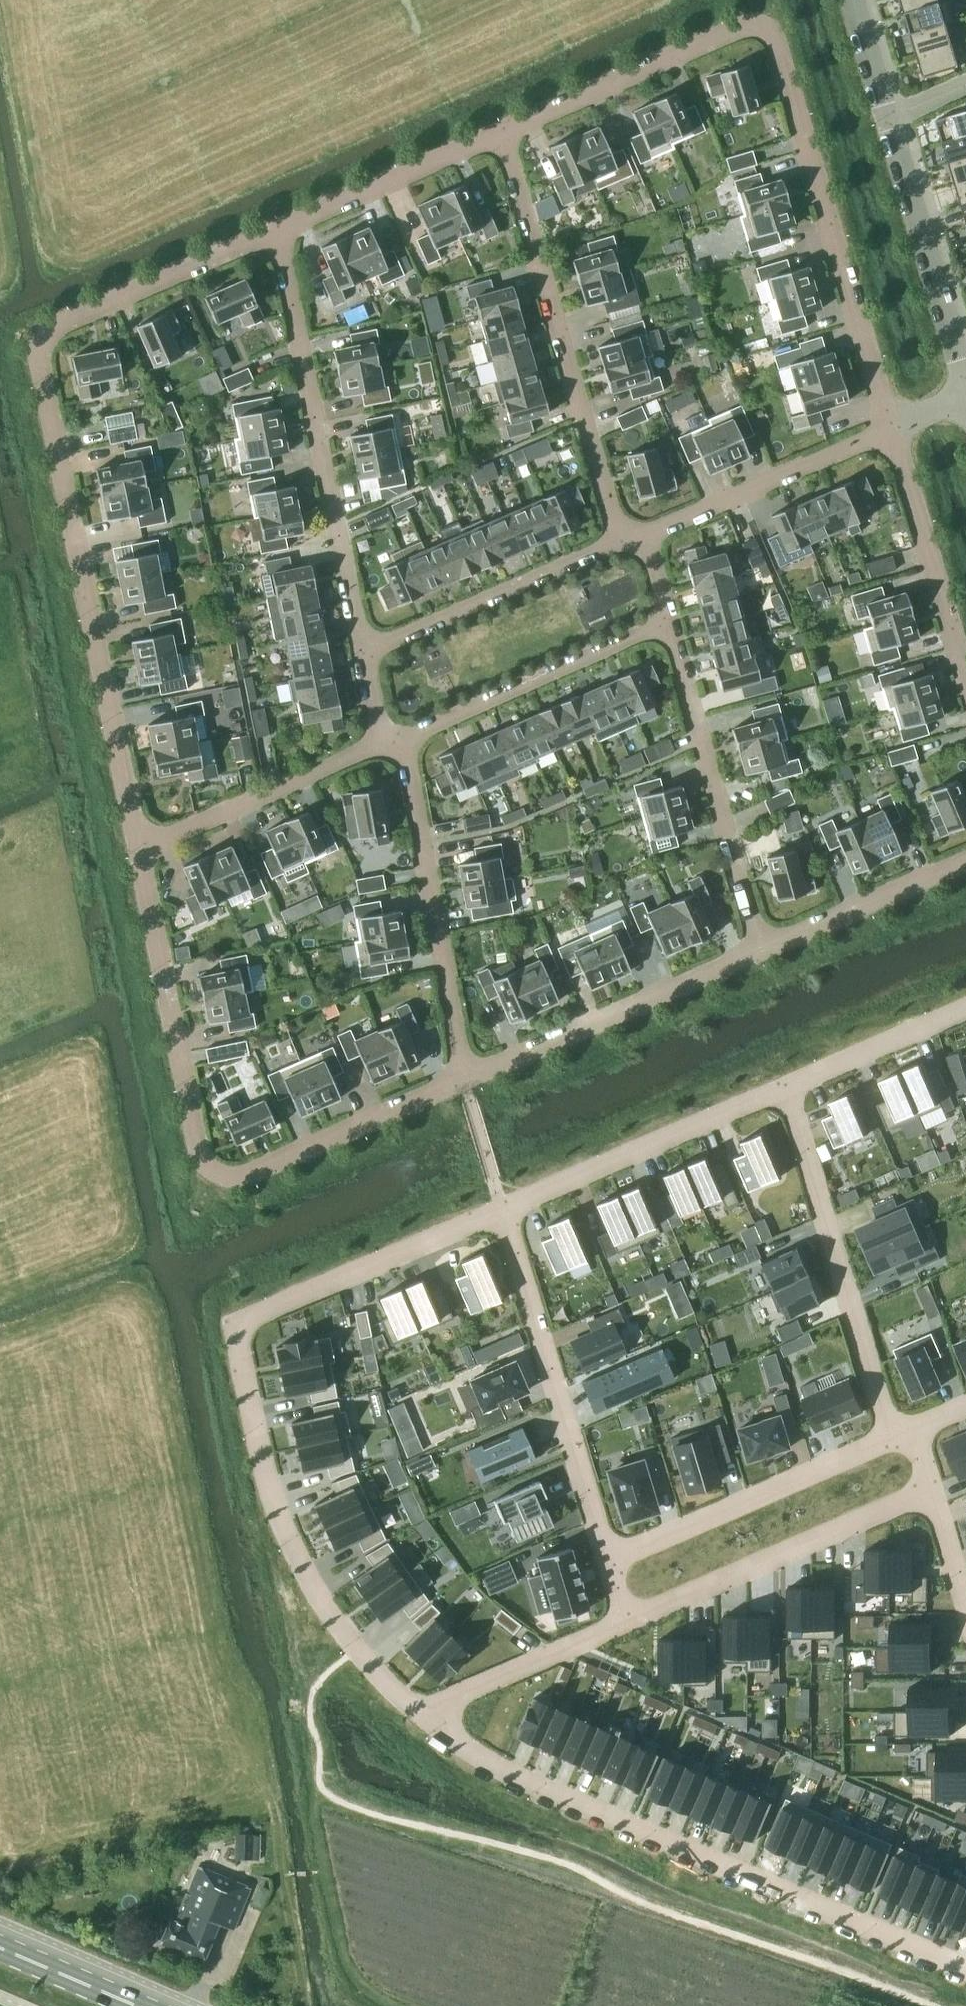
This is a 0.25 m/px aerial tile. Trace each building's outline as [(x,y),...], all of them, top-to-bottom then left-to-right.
[(905,13),(941,2),(940,0),(902,0),(905,13)] [(905,13),(912,34),(947,23),(947,24),(955,22),(948,0),(941,2),(905,13)] [(947,23),(912,34),(918,55),(953,44),(947,24),(947,23)] [(953,44),(918,55),(924,77),(960,66),(953,44)] [(733,116),(760,108),(747,65),(705,77),(711,96),(726,92),(733,116)] [(682,110),(675,92),(652,102),(653,103),(671,145),(672,144),(705,130),(694,105),(682,110)] [(671,145),(653,103),(632,112),(641,133),(629,138),(640,163),(674,148),(672,144),(671,145)] [(943,142),(965,135),(965,111),(937,120),(943,142)] [(611,154),(599,127),(576,137),(593,178),(615,169),(620,179),(633,174),(622,149),(611,154)] [(943,142),(950,162),(965,158),(965,135),(943,142)] [(550,146),(563,175),(551,180),(562,205),(575,199),(574,198),(597,188),(593,178),(576,137),(575,136),(550,146)] [(726,158),(730,172),(756,164),(752,150),(726,158)] [(956,183),(965,180),(965,158),(950,162),(956,183)] [(734,180),(744,214),(744,216),(787,203),(788,203),(781,179),(763,185),(759,173),(734,180)] [(956,183),(962,204),(965,203),(965,180),(956,183)] [(487,208),(476,213),(463,184),(439,195),(439,196),(457,237),(480,227),(485,238),(498,233),(487,208)] [(457,237),(439,196),(416,206),(428,234),(416,239),(427,264),(440,258),(435,247),(457,237)] [(739,216),(750,251),(780,242),(777,230),(794,225),(787,203),(744,216),(744,214),(739,216)] [(507,211),(505,206),(495,211),(497,216),(507,211)] [(381,255),(369,227),(346,237),(364,278),(377,273),(381,284),(404,274),(403,273),(397,259),(393,249),(381,255)] [(617,249),(613,235),(587,243),(590,255),(572,260),(579,284),(580,284),(619,272),(612,250),(617,249)] [(364,278),(346,237),(346,236),(321,247),(333,275),(322,281),(333,305),(346,299),(341,289),(364,278)] [(682,238),(672,240),(676,253),(685,250),(682,238)] [(672,243),(666,245),(668,252),(674,250),(672,243)] [(403,273),(412,269),(405,255),(397,259),(403,273)] [(786,258),(756,268),(760,281),(765,280),(771,301),(775,299),(775,298),(814,287),(807,265),(790,271),(786,258)] [(697,275),(707,272),(705,266),(699,263),(693,264),(697,275)] [(608,299),(612,311),(638,304),(634,290),(625,293),(619,272),(580,284),(587,305),(608,299)] [(417,275),(405,280),(412,296),(423,291),(417,275)] [(518,309),(519,308),(512,286),(494,291),(490,278),(466,285),(469,298),(474,297),(480,319),(518,309)] [(245,327),(263,319),(245,279),(204,297),(215,323),(238,313),(245,327)] [(682,285),(686,296),(697,293),(694,282),(682,285)] [(777,320),(781,334),(807,326),(803,314),(820,309),(814,287),(775,298),(775,299),(781,319),(777,320)] [(445,327),(436,295),(421,299),(430,331),(445,327)] [(348,309),(353,322),(373,315),(368,301),(348,309)] [(523,329),(518,309),(480,319),(486,338),(486,340),(523,329)] [(181,328),(173,310),(137,326),(155,367),(181,355),(171,332),(181,328)] [(653,355),(642,320),(612,329),(615,341),(598,346),(604,368),(647,355),(648,357),(653,355)] [(379,342),(376,328),(349,334),(352,346),(333,350),(338,374),(339,374),(339,373),(378,365),(374,343),(379,342)] [(486,338),(481,340),(487,362),(492,361),(492,360),(529,349),(523,329),(486,340),(486,338)] [(694,335),(681,339),(683,346),(696,342),(694,335)] [(446,351),(443,339),(435,341),(438,353),(446,351)] [(789,365),(796,388),(839,375),(831,351),(803,359),(799,347),(773,355),(777,369),(789,365)] [(116,348),(72,356),(81,399),(100,395),(97,380),(122,375),(116,348)] [(535,370),(529,349),(492,360),(492,361),(497,380),(498,380),(535,370)] [(438,353),(441,365),(449,363),(446,351),(438,353)] [(707,372),(717,369),(712,354),(702,357),(707,372)] [(647,355),(604,368),(603,368),(610,392),(629,386),(632,399),(663,390),(659,376),(654,377),(648,357),(647,355)] [(744,357),(732,361),(737,378),(749,374),(744,357)] [(434,381),(430,361),(418,363),(422,384),(434,381)] [(339,373),(339,374),(344,396),(361,393),(364,405),(390,400),(387,386),(383,387),(378,365),(339,373)] [(248,367),(222,378),(228,391),(253,380),(248,367)] [(499,404),(504,402),(503,401),(541,390),(535,370),(498,380),(497,380),(493,381),(499,404)] [(818,409),(848,400),(840,375),(839,375),(796,388),(803,412),(791,416),(796,429),(821,421),(818,409)] [(456,393),(453,381),(445,383),(448,395),(456,393)] [(530,418),(548,412),(542,390),(541,390),(503,401),(504,402),(510,423),(505,424),(509,437),(533,430),(530,418)] [(681,395),(685,406),(696,401),(691,390),(681,395)] [(448,395),(451,407),(459,405),(456,393),(448,395)] [(232,404),(239,437),(239,438),(283,429),(279,407),(261,411),(258,398),(232,404)] [(169,432),(182,426),(171,401),(158,406),(169,432)] [(641,405),(616,416),(622,430),(647,419),(641,405)] [(741,439),(753,434),(741,405),(707,419),(709,423),(710,423),(728,464),(749,455),(741,439)] [(445,412),(430,416),(435,439),(450,435),(445,412)] [(350,435),(354,457),(398,448),(391,414),(365,419),(368,432),(350,435)] [(710,423),(709,423),(678,437),(689,462),(700,457),(707,473),(728,464),(710,423)] [(137,438),(134,424),(107,429),(110,443),(137,438)] [(239,437),(234,438),(241,474),(272,468),(270,455),(287,452),(283,429),(239,438),(239,437)] [(177,444),(184,443),(182,431),(174,432),(177,444)] [(525,456),(527,461),(552,451),(546,437),(521,448),(525,456)] [(126,463),(96,469),(101,495),(102,495),(146,486),(143,471),(155,469),(150,445),(124,451),(126,463)] [(654,447),(627,455),(639,498),(677,487),(671,468),(661,471),(654,447)] [(405,483),(398,448),(354,457),(359,479),(376,476),(379,488),(405,483)] [(521,448),(510,453),(513,461),(525,456),(521,448)] [(525,456),(513,461),(516,466),(527,461),(525,456)] [(484,473),(496,468),(492,461),(481,466),(484,473)] [(481,466),(470,470),(473,478),(484,473),(481,466)] [(487,479),(498,474),(496,468),(484,473),(487,479)] [(442,484),(453,479),(450,471),(439,476),(442,484)] [(209,484),(207,473),(199,475),(201,485),(209,484)] [(484,473),(473,478),(476,483),(487,479),(484,473)] [(254,518),(258,517),(258,516),(298,508),(298,507),(293,485),(276,489),(273,476),(247,481),(254,518)] [(376,476),(359,479),(363,503),(382,499),(382,501),(406,488),(405,483),(379,488),(376,476)] [(431,488),(442,484),(439,476),(428,481),(431,488)] [(853,481),(852,480),(831,489),(831,490),(846,526),(850,535),(860,531),(856,522),(868,517),(860,499),(873,494),(865,476),(853,481)] [(542,498),(557,534),(558,535),(579,526),(572,508),(584,503),(576,485),(564,490),(563,489),(542,498)] [(146,486),(102,495),(107,520),(137,514),(139,526),(166,521),(161,497),(149,500),(146,486)] [(831,490),(812,499),(827,534),(846,526),(831,490)] [(405,507),(416,503),(413,495),(402,500),(405,507)] [(523,507),(538,542),(557,534),(542,498),(523,507)] [(827,534),(812,499),(793,507),(808,542),(827,534)] [(407,512),(405,507),(402,500),(391,505),(394,512),(396,517),(407,512)] [(363,517),(368,530),(393,519),(387,506),(363,517)] [(793,507),(792,506),(771,515),(779,533),(767,538),(779,566),(812,551),(808,542),(793,507)] [(252,540),(258,539),(261,553),(287,547),(285,535),(304,531),(299,507),(298,507),(298,508),(258,516),(258,517),(254,518),(248,519),(252,540)] [(538,542),(523,507),(503,515),(519,551),(538,542)] [(519,551),(503,515),(484,524),(499,559),(519,551)] [(484,524),(482,519),(461,528),(463,533),(479,569),(500,560),(499,559),(484,524)] [(443,542),(458,577),(459,578),(479,569),(463,533),(443,542)] [(753,567),(759,564),(767,561),(757,537),(743,543),(753,567)] [(160,553),(158,539),(131,544),(134,556),(116,560),(120,582),(160,574),(155,554),(160,553)] [(425,550),(421,540),(399,550),(403,559),(405,558),(420,594),(439,585),(424,550),(425,550)] [(458,577),(443,542),(425,550),(424,550),(439,585),(458,577)] [(693,586),(694,585),(693,585),(731,574),(725,553),(707,558),(703,545),(684,550),(688,563),(686,563),(693,586)] [(199,555),(201,565),(211,563),(209,553),(199,555)] [(865,563),(870,577),(896,569),(891,555),(865,563)] [(266,596),(271,595),(271,597),(314,588),(315,588),(311,565),(292,569),(289,556),(264,561),(267,573),(260,575),(264,596),(266,596)] [(399,603),(399,604),(421,595),(420,594),(405,558),(403,559),(383,568),(391,585),(379,590),(386,608),(399,603)] [(771,572),(767,561),(759,564),(764,575),(771,572)] [(846,576),(849,583),(861,580),(858,572),(846,576)] [(145,613),(176,607),(173,593),(164,595),(160,574),(120,582),(124,604),(142,600),(145,613)] [(737,595),(731,574),(693,585),(694,585),(699,606),(737,595)] [(813,600),(830,595),(824,581),(807,588),(813,600)] [(828,587),(830,595),(842,592),(840,584),(828,587)] [(863,630),(911,616),(912,615),(905,592),(884,598),(881,586),(850,595),(857,618),(869,615),(872,625),(863,628),(863,630)] [(318,608),(314,588),(271,597),(271,595),(266,596),(271,618),(318,608)] [(776,607),(783,604),(778,593),(771,596),(776,607)] [(699,606),(705,626),(742,616),(737,595),(699,606)] [(230,604),(222,605),(224,617),(232,616),(230,604)] [(776,607),(780,618),(788,615),(783,604),(776,607)] [(275,640),(285,638),(284,636),(322,629),(318,608),(271,618),(275,640)] [(711,647),(748,637),(742,616),(705,626),(711,647)] [(911,616),(863,630),(873,664),(899,656),(896,644),(917,637),(911,616)] [(173,644),(185,641),(180,618),(149,624),(152,636),(132,640),(136,662),(180,653),(175,654),(173,644)] [(327,651),(328,651),(323,628),(322,629),(284,636),(285,638),(289,658),(327,651)] [(796,646),(804,644),(801,632),(793,634),(796,646)] [(245,645),(243,633),(235,635),(237,647),(245,645)] [(711,647),(716,667),(716,668),(754,658),(748,637),(711,647)] [(237,647),(240,659),(248,657),(245,645),(237,647)] [(331,672),(327,651),(289,658),(293,679),(331,672)] [(141,684),(158,681),(161,693),(187,688),(180,653),(136,662),(141,684)] [(740,685),(743,698),(777,688),(774,675),(759,679),(754,658),(716,668),(716,667),(715,667),(721,690),(740,685)] [(638,668),(617,677),(617,679),(633,714),(634,713),(654,705),(647,687),(659,682),(651,664),(639,669),(638,668)] [(827,665),(815,669),(819,680),(831,677),(827,665)] [(929,672),(907,679),(903,667),(878,675),(888,709),(893,708),(936,695),(929,672)] [(871,671),(857,675),(861,688),(875,684),(871,671)] [(293,702),(298,701),(297,700),(335,692),(331,672),(293,679),(288,680),(293,702)] [(254,687),(251,676),(243,677),(246,689),(254,687)] [(638,722),(634,713),(633,714),(617,679),(598,687),(618,731),(638,722)] [(240,684),(225,688),(229,705),(245,701),(240,684)] [(246,689),(248,701),(256,699),(254,687),(246,689)] [(597,740),(618,731),(598,687),(579,695),(595,731),(593,731),(597,740)] [(341,715),(336,692),(335,692),(297,700),(298,701),(302,723),(320,719),(323,732),(342,728),(340,715),(341,715)] [(579,694),(558,703),(574,740),(593,731),(595,731),(579,695),(579,694)] [(936,695),(893,708),(902,741),(928,733),(925,721),(942,716),(936,695)] [(201,700),(175,705),(177,718),(148,724),(153,748),(197,740),(192,716),(204,714),(201,700)] [(738,752),(739,752),(739,751),(783,739),(783,740),(787,738),(777,702),(751,710),(755,722),(732,728),(738,752)] [(554,749),(574,740),(558,703),(538,712),(538,713),(554,749)] [(264,707),(250,710),(255,737),(269,734),(264,707)] [(535,757),(554,749),(538,713),(519,721),(535,757)] [(517,770),(518,770),(537,761),(535,757),(519,721),(499,730),(517,770)] [(520,774),(518,770),(517,770),(499,730),(479,739),(499,783),(520,774)] [(237,734),(240,759),(256,757),(254,732),(237,734)] [(643,749),(649,762),(674,751),(668,738),(643,749)] [(478,792),(499,783),(479,739),(460,747),(476,782),(474,783),(478,792)] [(739,751),(739,752),(745,774),(767,768),(771,780),(787,775),(801,772),(798,758),(788,760),(783,740),(783,739),(739,751)] [(197,740),(153,748),(152,749),(157,775),(188,769),(190,781),(216,776),(214,762),(202,764),(197,740)] [(912,743),(887,751),(890,764),(916,756),(912,743)] [(434,778),(442,796),(454,790),(455,792),(474,783),(476,782),(460,747),(460,746),(439,755),(446,772),(434,778)] [(645,764),(642,756),(631,761),(634,769),(645,764)] [(623,773),(634,769),(631,761),(620,766),(623,773)] [(854,776),(849,765),(839,769),(844,780),(854,776)] [(787,775),(771,780),(775,794),(788,789),(791,787),(787,775)] [(663,789),(659,777),(633,784),(642,818),(686,806),(680,785),(663,789)] [(956,779),(930,790),(940,813),(930,818),(938,836),(965,824),(965,802),(956,779)] [(608,787),(605,780),(594,785),(597,792),(608,787)] [(586,797),(597,792),(594,785),(583,789),(586,797)] [(379,788),(341,795),(345,814),(349,838),(359,836),(360,837),(376,834),(378,845),(389,843),(387,832),(379,788)] [(775,794),(763,799),(769,813),(794,802),(788,789),(775,794)] [(555,803),(566,798),(562,791),(551,795),(555,803)] [(881,810),(859,819),(877,860),(901,850),(889,823),(900,818),(900,817),(893,801),(890,793),(876,799),(881,810)] [(544,808),(555,803),(551,795),(540,800),(544,808)] [(893,801),(900,817),(906,815),(899,799),(893,801)] [(674,833),(692,828),(686,806),(642,818),(652,852),(678,845),(674,833)] [(526,815),(523,808),(512,812),(515,820),(526,815)] [(315,828),(308,811),(285,821),(285,822),(304,863),(338,848),(327,823),(315,828)] [(504,825),(515,820),(512,812),(501,817),(504,825)] [(491,827),(488,813),(462,818),(465,832),(491,827)] [(594,829),(590,818),(580,823),(585,833),(594,829)] [(878,862),(877,860),(859,819),(836,830),(831,819),(818,824),(829,849),(841,844),(853,872),(878,862)] [(304,863),(285,822),(265,831),(272,847),(260,853),(271,877),(304,863)] [(458,863),(462,885),(502,878),(498,858),(503,857),(500,843),(474,847),(476,860),(458,863)] [(244,873),(232,845),(209,855),(226,897),(248,887),(253,898),(266,892),(255,868),(244,873)] [(766,856),(778,900),(816,890),(810,871),(800,873),(793,849),(766,856)] [(598,852),(587,855),(592,872),(602,870),(598,852)] [(226,897),(209,855),(208,854),(183,865),(196,894),(184,899),(195,924),(208,918),(203,907),(226,897)] [(584,863),(568,867),(570,877),(586,874),(584,863)] [(358,893),(385,888),(383,874),(356,879),(358,893)] [(688,944),(687,944),(687,945),(712,934),(699,906),(711,901),(700,876),(687,881),(692,892),(670,902),(688,944)] [(510,898),(515,897),(511,877),(502,878),(462,885),(466,907),(471,907),(473,919),(486,917),(513,912),(510,898)] [(290,900),(279,904),(286,919),(297,914),(290,900)] [(353,905),(359,940),(403,933),(403,932),(399,909),(382,912),(379,900),(353,905)] [(642,901),(629,907),(640,932),(652,927),(664,954),(687,944),(688,944),(670,902),(647,912),(642,901)] [(338,902),(326,907),(332,920),(344,915),(338,902)] [(589,933),(593,942),(609,979),(630,970),(621,949),(633,944),(622,919),(589,933)] [(262,943),(256,928),(243,933),(248,946),(262,943)] [(359,940),(354,941),(361,977),(387,973),(385,960),(409,956),(405,932),(403,932),(403,933),(359,940)] [(589,988),(609,979),(593,942),(574,950),(572,946),(559,952),(570,976),(581,971),(589,988)] [(534,1011),(535,1010),(558,1000),(546,973),(558,968),(547,943),(534,948),(538,960),(516,969),(534,1011)] [(189,957),(188,946),(175,948),(176,959),(189,957)] [(253,990),(246,954),(219,959),(222,971),(198,976),(203,1000),(204,1000),(244,992),(253,990)] [(489,968),(476,974),(487,998),(498,993),(511,1022),(535,1011),(535,1010),(534,1011),(516,969),(494,979),(489,968)] [(244,992),(204,1000),(209,1022),(226,1019),(229,1031),(255,1026),(253,1012),(248,1013),(244,992)] [(325,1007),(330,1017),(339,1012),(335,1003),(325,1007)] [(394,1071),(395,1073),(420,1062),(407,1033),(419,1028),(408,1003),(395,1009),(400,1020),(377,1030),(395,1071),(394,1071)] [(355,1040),(350,1029),(337,1034),(348,1059),(359,1054),(371,1081),(394,1071),(395,1071),(377,1030),(355,1040)] [(246,1040),(219,1045),(222,1059),(248,1054),(246,1040)] [(222,1059),(219,1045),(206,1047),(209,1061),(222,1059)] [(331,1076),(343,1071),(332,1046),(300,1060),(320,1106),(340,1097),(331,1076)] [(947,1056),(958,1094),(965,1092),(965,1079),(958,1052),(947,1056)] [(299,1115),(320,1106),(300,1060),(267,1074),(278,1099),(290,1094),(299,1115)] [(924,1062),(902,1071),(921,1115),(942,1106),(945,1112),(956,1107),(946,1084),(936,1089),(924,1062)] [(888,1100),(877,1104),(888,1129),(921,1115),(902,1071),(880,1081),(888,1100)] [(825,1118),(837,1147),(871,1132),(854,1092),(831,1102),(836,1113),(825,1118)] [(235,1095),(217,1103),(234,1143),(276,1125),(264,1099),(241,1109),(235,1095)] [(780,1176),(761,1132),(738,1142),(743,1153),(732,1158),(746,1191),(780,1176)] [(948,1148),(937,1153),(942,1163),(952,1158),(948,1148)] [(705,1156),(683,1166),(701,1205),(720,1197),(725,1208),(738,1202),(721,1162),(710,1167),(705,1156)] [(909,1165),(899,1169),(903,1179),(913,1175),(909,1165)] [(683,1166),(662,1175),(674,1204),(663,1209),(671,1227),(682,1223),(679,1215),(701,1205),(683,1166)] [(638,1243),(660,1233),(639,1185),(617,1194),(638,1243)] [(856,1188),(838,1196),(842,1206),(861,1198),(856,1188)] [(607,1231),(596,1235),(605,1257),(638,1243),(617,1194),(595,1204),(607,1231)] [(885,1218),(860,1228),(869,1248),(866,1248),(868,1251),(916,1230),(907,1208),(900,1211),(894,1197),(872,1207),(876,1216),(883,1214),(885,1218)] [(555,1273),(589,1259),(570,1215),(547,1225),(552,1236),(541,1240),(555,1273)] [(763,1217),(754,1221),(762,1240),(772,1236),(763,1217)] [(916,1230),(868,1251),(876,1270),(900,1260),(903,1266),(899,1268),(903,1277),(944,1259),(943,1258),(942,1259),(936,1245),(925,1250),(917,1231),(916,1230)] [(727,1243),(718,1247),(722,1257),(732,1253),(727,1243)] [(755,1244),(733,1253),(739,1266),(761,1256),(755,1244)] [(713,1261),(722,1257),(718,1247),(709,1251),(713,1261)] [(798,1247),(761,1263),(772,1289),(770,1289),(771,1291),(811,1274),(810,1272),(809,1273),(798,1247)] [(454,1278),(470,1313),(503,1298),(484,1252),(461,1262),(465,1273),(454,1278)] [(661,1272),(652,1276),(656,1286),(666,1282),(661,1272)] [(771,1291),(769,1292),(777,1312),(781,1310),(785,1319),(786,1319),(786,1318),(820,1303),(821,1304),(822,1303),(820,1299),(810,1277),(811,1276),(811,1274),(771,1291)] [(647,1290),(656,1286),(652,1276),(643,1280),(647,1290)] [(401,1288),(420,1331),(453,1317),(439,1284),(428,1289),(423,1278),(401,1288)] [(683,1289),(679,1281),(665,1287),(669,1295),(683,1289)] [(929,1283),(917,1289),(923,1303),(935,1298),(929,1283)] [(391,1344),(420,1331),(401,1288),(379,1297),(387,1316),(380,1319),(391,1344)] [(608,1307),(618,1302),(614,1292),(604,1297),(608,1307)] [(599,1330),(571,1342),(583,1368),(624,1350),(615,1330),(626,1325),(618,1307),(594,1318),(599,1330)] [(354,1312),(360,1338),(371,1335),(366,1310),(354,1312)] [(798,1318),(776,1328),(782,1341),(794,1336),(804,1332),(798,1318)] [(518,1331),(496,1341),(501,1353),(524,1343),(518,1331)] [(932,1332),(894,1349),(915,1397),(942,1385),(931,1360),(942,1355),(932,1332)] [(382,1333),(372,1337),(375,1352),(388,1347),(382,1333)] [(281,1372),(335,1361),(329,1336),(308,1340),(308,1338),(282,1343),(283,1345),(276,1347),(276,1348),(281,1372)] [(795,1338),(780,1345),(785,1356),(800,1350),(795,1338)] [(956,1344),(965,1367),(965,1340),(956,1344)] [(470,1343),(459,1347),(468,1367),(478,1363),(474,1354),(474,1353),(470,1343)] [(658,1349),(583,1381),(596,1412),(610,1406),(607,1400),(646,1383),(649,1389),(671,1379),(658,1349)] [(281,1372),(286,1396),(309,1391),(312,1402),(337,1397),(330,1363),(335,1362),(335,1361),(281,1372)] [(470,1408),(478,1428),(505,1417),(498,1402),(527,1390),(514,1361),(499,1367),(497,1363),(484,1369),(485,1373),(470,1380),(480,1404),(470,1408)] [(782,1371),(768,1375),(771,1385),(785,1381),(782,1371)] [(815,1380),(799,1387),(818,1430),(862,1411),(849,1379),(820,1391),(815,1380)] [(397,1386),(387,1391),(391,1401),(401,1396),(397,1386)] [(775,1397),(780,1416),(737,1429),(747,1459),(762,1455),(762,1456),(776,1452),(776,1451),(791,1446),(785,1427),(796,1424),(788,1395),(787,1393),(775,1397)] [(297,1446),(346,1435),(340,1411),(338,1400),(313,1406),(315,1416),(291,1422),(297,1446)] [(403,1402),(387,1408),(408,1457),(424,1450),(403,1402)] [(646,1405),(634,1408),(638,1422),(650,1419),(646,1405)] [(386,1412),(373,1415),(376,1427),(389,1424),(386,1412)] [(718,1423),(670,1438),(686,1491),(719,1481),(711,1455),(726,1450),(718,1423)] [(535,1458),(522,1426),(466,1450),(474,1468),(487,1462),(493,1476),(535,1458)] [(303,1470),(327,1465),(330,1478),(354,1469),(346,1437),(346,1435),(297,1446),(303,1470)] [(965,1471),(965,1436),(947,1444),(960,1474),(965,1471)] [(430,1454),(406,1465),(411,1476),(435,1465),(430,1454)] [(639,1462),(610,1471),(624,1519),(655,1509),(648,1485),(659,1481),(651,1455),(638,1458),(639,1462)] [(325,1527),(370,1506),(355,1473),(331,1482),(337,1494),(314,1504),(325,1527)] [(539,1480),(493,1500),(503,1522),(512,1518),(520,1537),(515,1538),(516,1540),(553,1524),(545,1507),(541,1509),(537,1500),(546,1496),(539,1480)] [(385,1538),(370,1506),(325,1527),(335,1549),(357,1539),(358,1539),(363,1551),(385,1538)] [(367,1600),(408,1571),(387,1541),(365,1555),(373,1565),(353,1579),(367,1600)] [(445,1544),(435,1551),(442,1561),(452,1554),(445,1544)] [(536,1557),(542,1574),(529,1578),(539,1612),(552,1609),(555,1618),(557,1623),(575,1618),(573,1612),(588,1608),(570,1547),(536,1557)] [(891,1590),(891,1549),(866,1549),(866,1576),(852,1576),(852,1601),(868,1601),(868,1595),(891,1595),(891,1590)] [(891,1549),(891,1590),(913,1590),(913,1601),(928,1601),(928,1576),(914,1576),(914,1549),(891,1549)] [(490,1592),(517,1580),(509,1560),(482,1572),(490,1592)] [(429,1600),(408,1571),(367,1600),(381,1620),(401,1606),(409,1616),(429,1600)] [(788,1638),(812,1638),(812,1587),(788,1587),(788,1638)] [(836,1587),(812,1587),(812,1638),(836,1638),(836,1610),(836,1587)] [(420,1662),(449,1634),(432,1617),(439,1610),(431,1602),(411,1618),(420,1628),(403,1644),(420,1662)] [(521,1624),(519,1622),(505,1611),(501,1608),(493,1618),(513,1634),(521,1624)] [(724,1615),(724,1661),(747,1661),(747,1615),(724,1615)] [(747,1661),(747,1671),(772,1671),(772,1615),(747,1615),(747,1661)] [(859,1615),(859,1626),(867,1627),(875,1627),(875,1615),(867,1615),(859,1615)] [(891,1623),(891,1646),(932,1646),(932,1623),(891,1623)] [(443,1675),(444,1676),(462,1658),(461,1657),(466,1652),(449,1634),(420,1662),(437,1680),(443,1675)] [(660,1638),(660,1679),(683,1679),(683,1638),(660,1638)] [(683,1679),(683,1684),(708,1684),(708,1638),(683,1638),(683,1679)] [(836,1646),(836,1658),(844,1658),(844,1646),(836,1646)] [(876,1646),(876,1671),(932,1671),(932,1646),(891,1646),(876,1646)] [(586,1662),(583,1670),(594,1674),(597,1667),(586,1662)] [(559,1677),(566,1681),(571,1670),(564,1666),(559,1677)] [(597,1667),(594,1674),(605,1679),(608,1672),(597,1667)] [(633,1670),(629,1679),(644,1685),(648,1676),(633,1670)] [(852,1671),(852,1679),(864,1679),(864,1671),(852,1671)] [(852,1679),(852,1687),(864,1687),(864,1679),(852,1679)] [(616,1681),(613,1689),(624,1694),(627,1686),(616,1681)] [(780,1694),(780,1682),(772,1682),(772,1694),(780,1694)] [(780,1682),(780,1694),(788,1694),(788,1682),(780,1682)] [(909,1687),(909,1710),(951,1710),(951,1687),(909,1687)] [(647,1694),(643,1702),(655,1707),(658,1699),(647,1694)] [(538,1744),(554,1707),(533,1698),(529,1705),(528,1704),(518,1727),(519,1727),(516,1735),(538,1744)] [(716,1710),(716,1698),(708,1698),(708,1710),(716,1710)] [(716,1698),(716,1710),(724,1710),(724,1698),(716,1698)] [(658,1699),(655,1707),(666,1711),(669,1704),(658,1699)] [(554,1707),(538,1744),(559,1753),(575,1717),(554,1707)] [(895,1710),(895,1735),(951,1735),(951,1710),(909,1710),(895,1710)] [(696,1715),(693,1723),(704,1728),(707,1720),(696,1715)] [(575,1717),(559,1753),(579,1763),(596,1726),(575,1717)] [(766,1719),(766,1736),(778,1736),(778,1719),(766,1719)] [(707,1720),(704,1728),(715,1732),(718,1725),(707,1720)] [(596,1726),(579,1763),(600,1772),(617,1735),(596,1726)] [(617,1735),(600,1772),(621,1781),(638,1744),(617,1735)] [(734,1741),(734,1742),(745,1747),(748,1739),(737,1735),(734,1741)] [(759,1742),(756,1750),(767,1754),(770,1747),(759,1742)] [(895,1743),(895,1751),(911,1751),(911,1743),(895,1743)] [(621,1781),(643,1791),(659,1754),(638,1744),(621,1781)] [(770,1747),(767,1754),(778,1759),(781,1752),(770,1747)] [(927,1776),(932,1776),(965,1776),(965,1751),(927,1751),(927,1776)] [(650,1794),(671,1803),(687,1766),(665,1757),(650,1794)] [(815,1760),(812,1767),(823,1772),(826,1765),(815,1760)] [(826,1765),(823,1772),(834,1777),(837,1770),(826,1765)] [(687,1766),(671,1803),(692,1812),(708,1775),(687,1766)] [(708,1775),(692,1812),(713,1821),(729,1784),(708,1775)] [(932,1799),(965,1799),(965,1776),(932,1776),(932,1799)] [(845,1779),(840,1792),(849,1796),(855,1783),(845,1779)] [(729,1784),(713,1821),(734,1830),(750,1793),(729,1784)] [(876,1792),(873,1800),(884,1804),(887,1797),(876,1792)] [(750,1793),(734,1830),(756,1839),(772,1802),(750,1793)] [(787,1798),(767,1844),(788,1853),(808,1807),(787,1798)] [(899,1802),(894,1813),(905,1817),(910,1806),(899,1802)] [(808,1807),(788,1853),(810,1862),(829,1816),(808,1807)] [(926,1814),(923,1821),(934,1826),(937,1818),(926,1814)] [(829,1816),(810,1862),(831,1871),(851,1825),(829,1816)] [(937,1818),(934,1826),(945,1831),(948,1823),(937,1818)] [(851,1825),(831,1871),(852,1880),(872,1834),(851,1825)] [(235,1833),(234,1857),(253,1859),(253,1833),(235,1833)] [(872,1834),(852,1880),(873,1889),(893,1843),(872,1834)] [(899,1846),(880,1892),(901,1901),(920,1855),(899,1846)] [(920,1855),(901,1901),(922,1910),(940,1868),(920,1860),(922,1855),(920,1855)] [(218,1924),(234,1930),(251,1887),(198,1866),(177,1918),(169,1915),(159,1941),(204,1959),(218,1924)] [(940,1868),(922,1910),(943,1919),(963,1873),(962,1872),(958,1881),(939,1873),(941,1868),(940,1868)] [(943,1919),(964,1928),(965,1924),(965,1874),(963,1873),(943,1919)]
